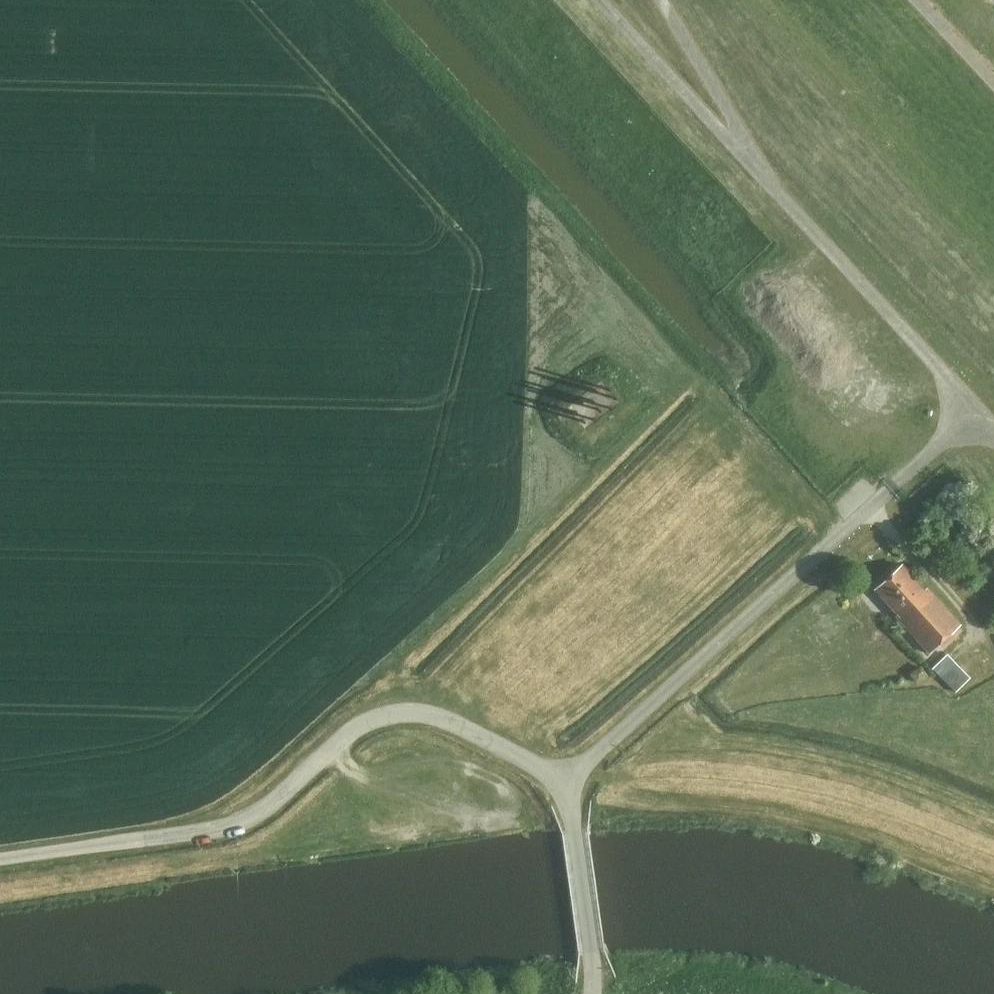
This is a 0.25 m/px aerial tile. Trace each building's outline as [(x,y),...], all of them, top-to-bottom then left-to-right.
[(930,653),(961,625),(927,588),(925,590),(902,565),(875,589),(898,614),(896,616),(930,653)] [(957,693),(972,679),(950,656),(935,669),(957,693)] [(921,666),(911,674),(917,682),(927,675),(921,666)]
